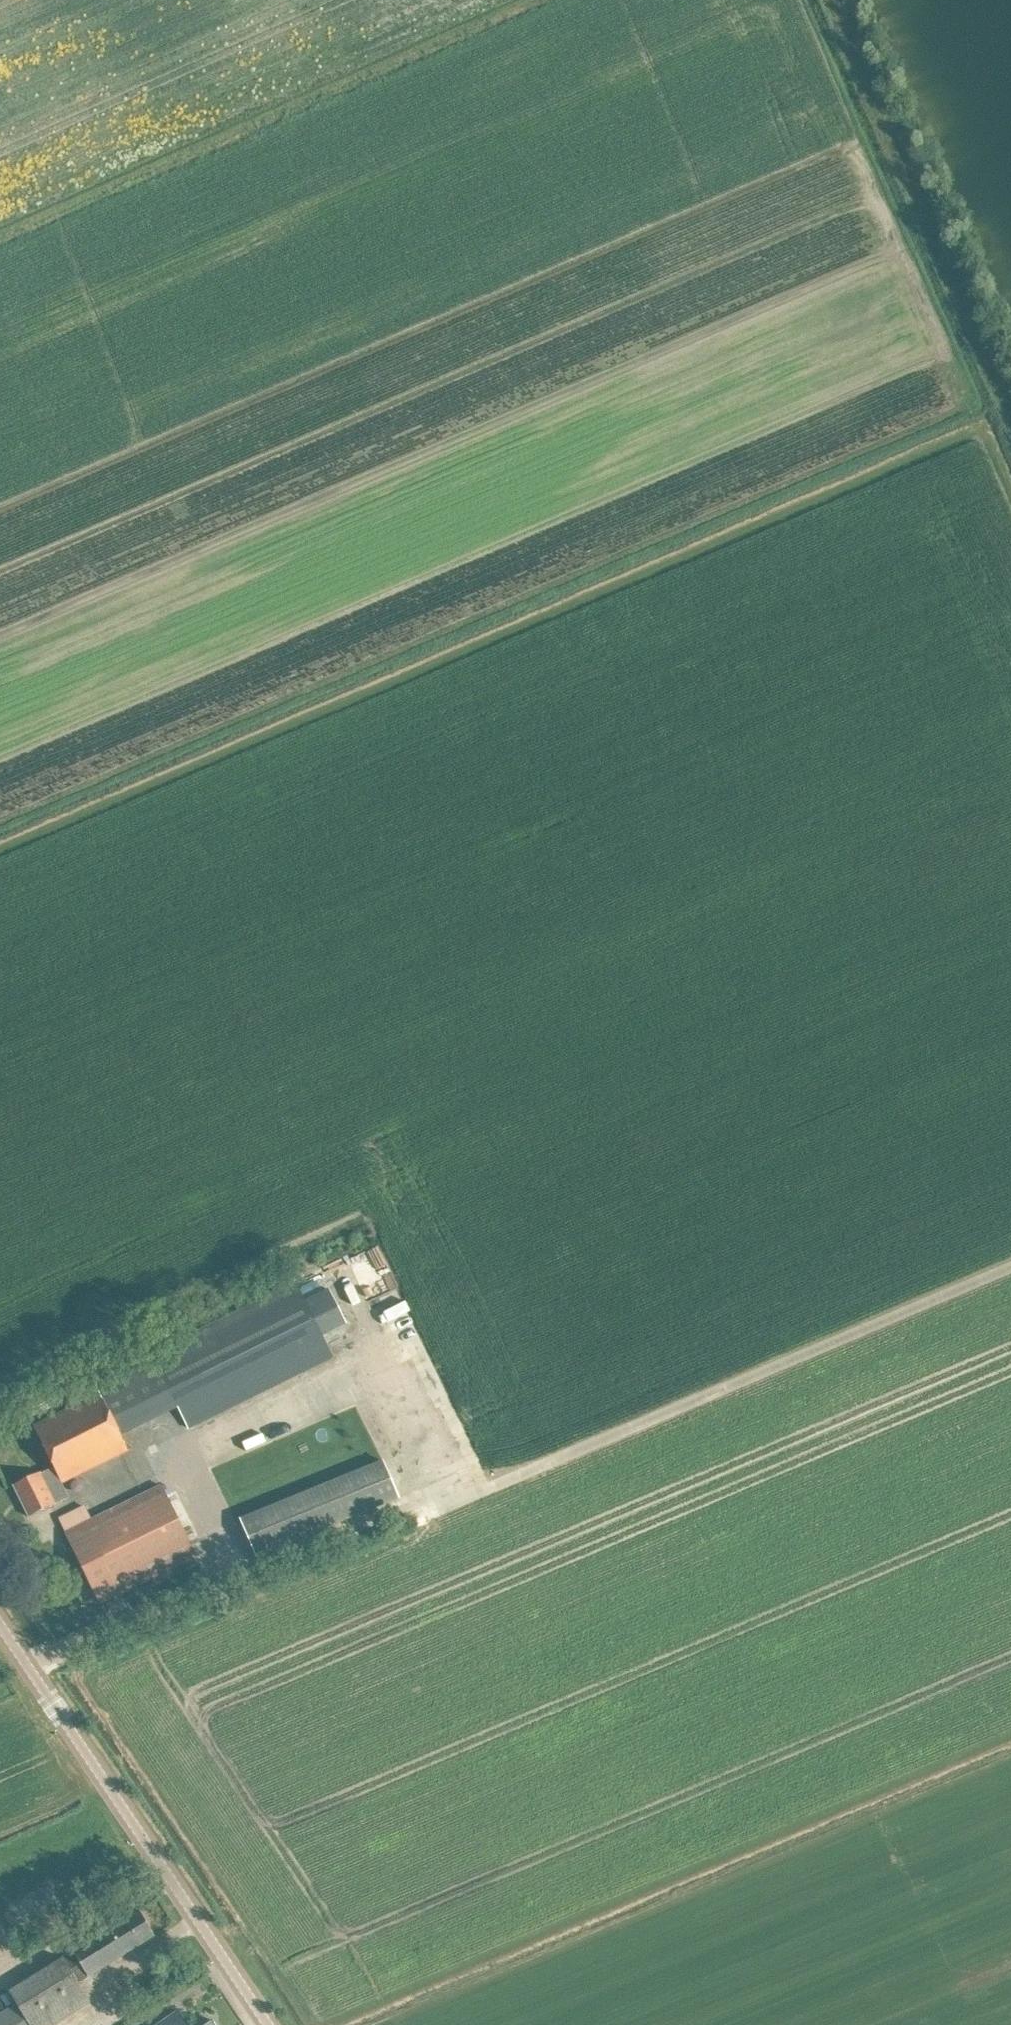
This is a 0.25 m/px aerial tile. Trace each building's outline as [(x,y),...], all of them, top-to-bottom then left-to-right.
[(189,1428),(333,1357),(296,1282),(112,1373),(94,1382),(99,1392),(99,1393),(100,1395),(36,1427),(34,1424),(33,1425),(54,1467),(41,1473),(41,1472),(14,1485),(30,1517),(66,1499),(58,1484),(128,1451),(121,1436),(178,1407),(189,1428)] [(402,1500),(387,1463),(239,1524),(254,1561),(402,1500)] [(162,1487),(66,1534),(100,1603),(196,1555),(162,1487)] [(78,1984),(155,1936),(139,1910),(10,1990),(18,2003),(0,2014),(0,2024),(54,2024),(90,2003),(78,1984)] [(177,2012),(157,2024),(186,2024),(177,2012)]
